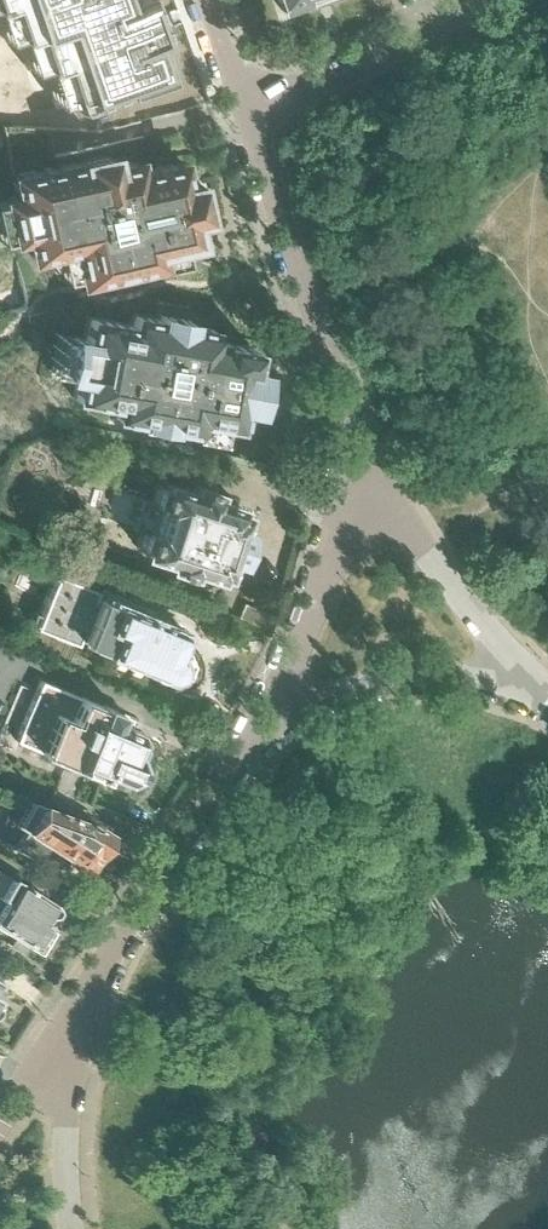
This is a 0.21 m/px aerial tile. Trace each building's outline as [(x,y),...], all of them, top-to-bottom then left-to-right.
[(4,2),(16,37),(30,33),(42,68),(58,114),(79,107),(86,125),(107,126),(111,125),(200,105),(164,0),(0,0),(0,4),(4,2)] [(282,10),(304,2),(307,8),(331,0),(278,0),(282,10)] [(191,220),(204,217),(196,180),(183,183),(178,162),(136,171),(134,160),(109,166),(108,160),(83,166),(82,159),(12,175),(16,196),(3,199),(12,237),(25,234),(30,255),(71,246),(79,279),(157,262),(154,251),(196,242),(191,220)] [(252,407),(259,369),(246,367),(250,345),(209,338),(211,327),(186,322),(187,317),(158,312),(157,317),(132,313),(130,324),(88,316),(84,338),(71,335),(64,373),(77,376),(73,397),(115,405),(113,416),(141,421),(143,412),(165,416),(164,425),(191,430),(193,419),(235,426),(239,405),(252,407)] [(223,553),(231,527),(236,529),(242,511),(241,511),(236,509),(238,505),(222,500),(212,496),(214,489),(190,481),(188,489),(164,482),(163,485),(156,483),(150,502),(138,498),(130,523),(142,527),(137,541),(136,546),(142,548),(141,552),(142,553),(160,558),(167,560),(166,566),(188,572),(189,567),(215,575),(217,571),(221,572),(223,572),(228,555),(223,553)] [(180,640),(182,636),(184,631),(115,602),(114,603),(98,596),(100,591),(57,573),(34,625),(78,643),(80,639),(125,659),(167,677),(177,673),(181,663),(177,653),(175,653),(180,640)] [(136,594),(140,583),(121,575),(117,586),(136,594)] [(141,739),(137,730),(126,725),(123,715),(118,712),(118,711),(105,706),(104,707),(80,697),(42,680),(16,740),(99,776),(102,769),(112,773),(125,778),(135,775),(139,763),(135,754),(135,753),(141,739)] [(83,869),(104,835),(78,820),(29,802),(5,843),(61,878),(71,861),(83,869)] [(52,906),(8,879),(7,880),(0,875),(0,931),(10,937),(29,948),(28,948),(30,950),(44,927),(38,923),(43,915),(45,917),(51,916),(53,911),(52,906)]
